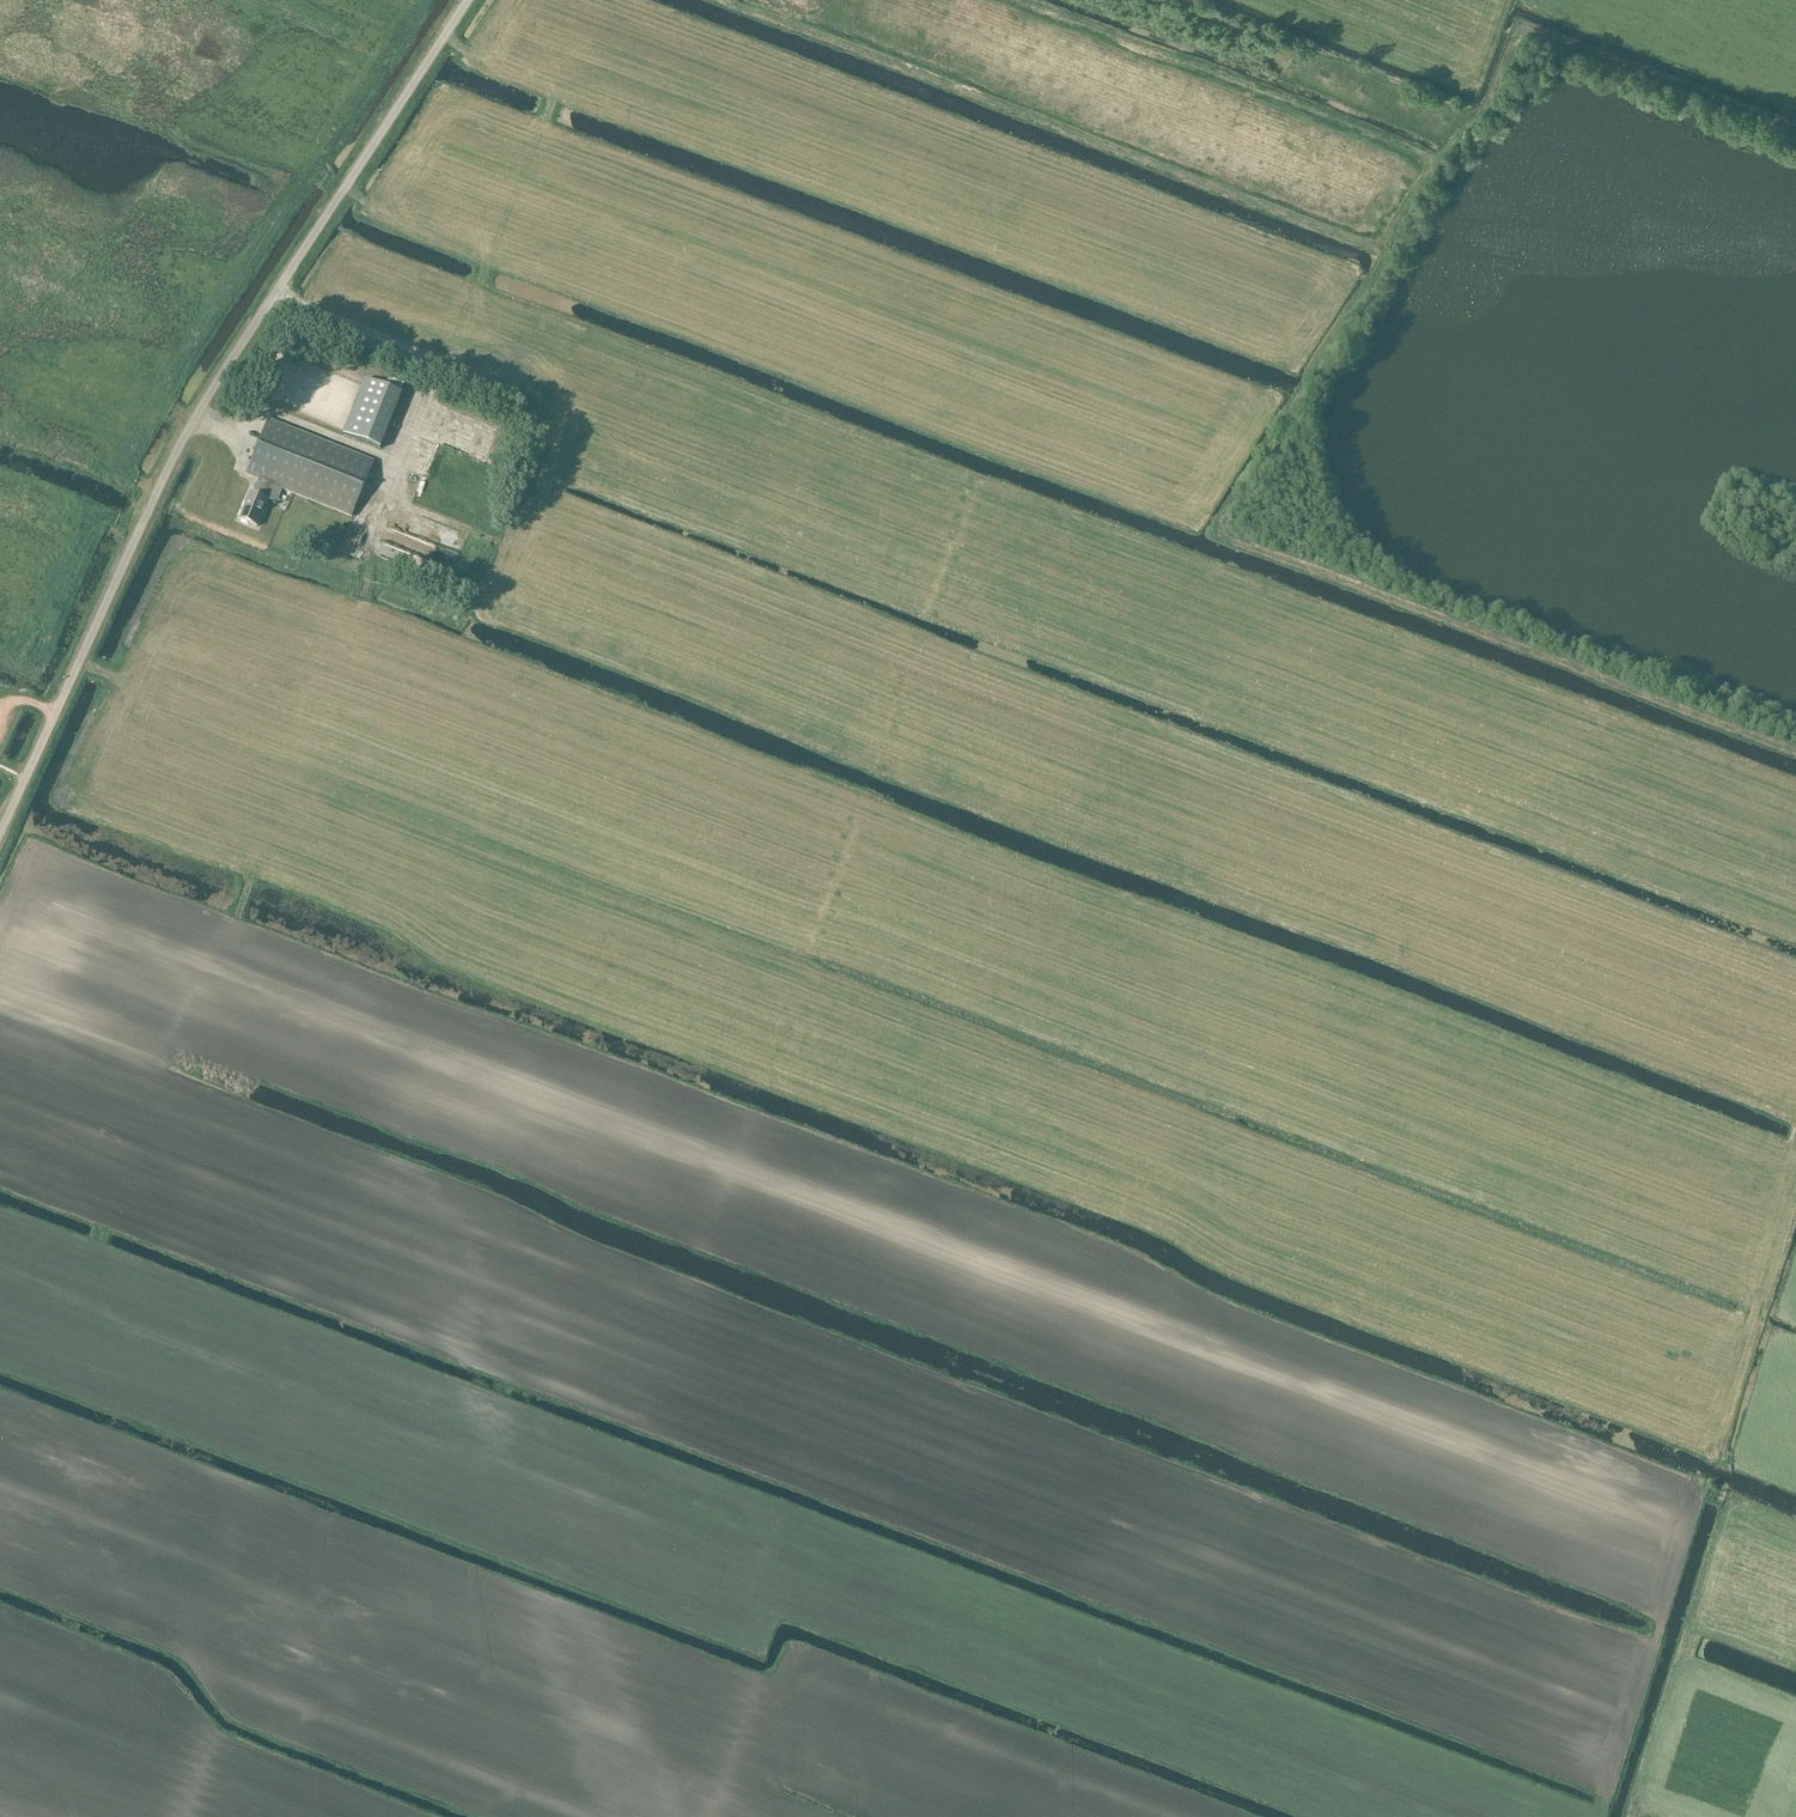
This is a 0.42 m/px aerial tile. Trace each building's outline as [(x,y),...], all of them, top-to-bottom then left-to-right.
[(349,380),(309,368),(271,369),(271,385),(267,401),(313,414),(311,415),(330,420),(340,420),(349,388),(349,380)] [(365,379),(343,434),(380,449),(402,394),(365,379)] [(257,527),(268,500),(277,504),(283,490),(351,518),(374,463),(268,419),(246,474),(259,480),(253,495),(250,493),(239,520),(257,527)] [(407,510),(411,501),(396,495),(392,505),(407,510)] [(332,531),(342,535),(347,521),(338,517),(332,531)] [(350,522),(345,538),(353,541),(358,525),(350,522)] [(447,550),(453,538),(433,528),(428,540),(447,550)]
